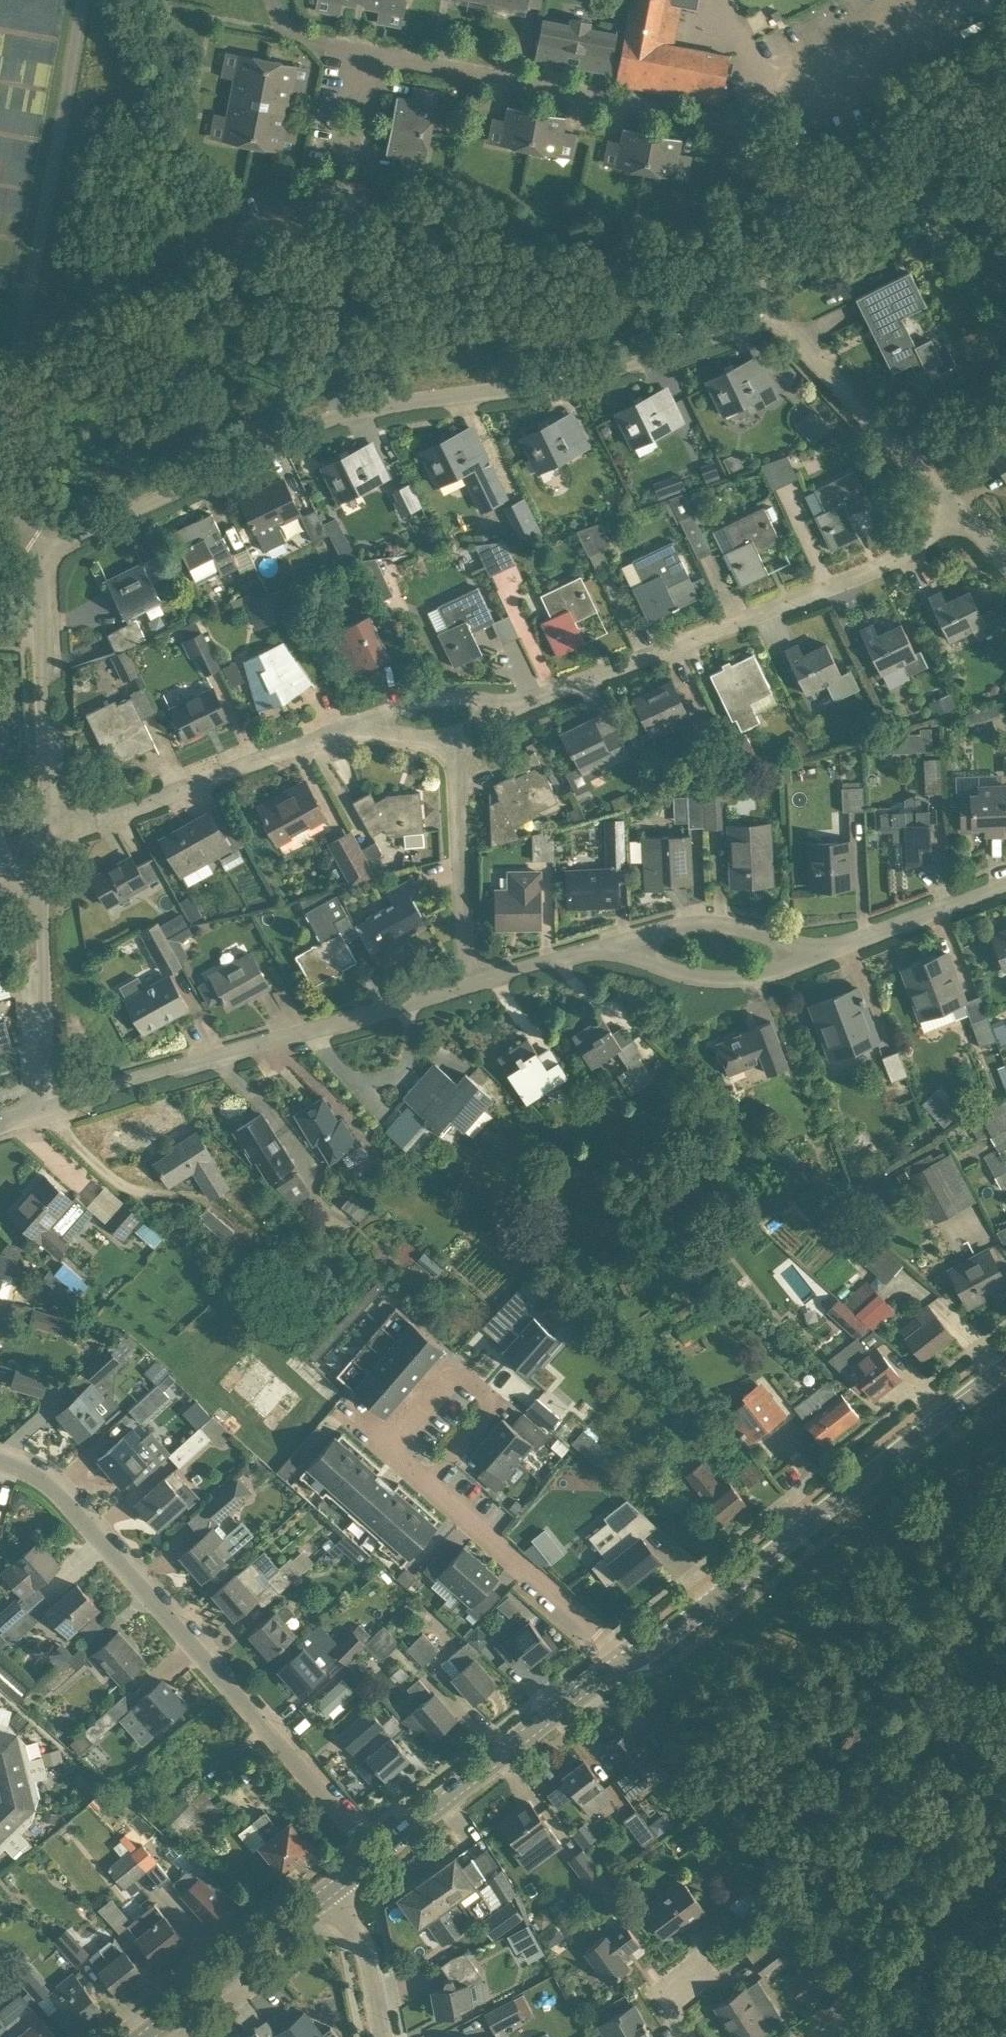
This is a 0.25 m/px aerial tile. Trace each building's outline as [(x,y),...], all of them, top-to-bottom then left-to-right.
[(333,0),(331,13),(340,14),(342,2),(357,5),(358,0),(331,0),(333,0)] [(365,7),(379,9),(377,21),(386,23),(389,11),(404,14),(407,0),(366,0),(365,7)] [(489,1),(527,8),(529,0),(489,0),(489,1)] [(616,83),(721,103),(729,55),(674,44),(681,3),(695,5),(696,0),(632,0),(625,35),(618,74),(616,83)] [(778,9),(771,13),(775,21),(783,17),(778,9)] [(535,58),(618,74),(625,35),(617,33),(616,37),(589,32),(590,25),(572,21),(571,29),(543,23),(544,19),(542,19),(535,58)] [(231,97),(260,102),(268,59),(239,53),(236,69),(224,66),(222,76),(234,78),(231,97)] [(297,64),(268,59),(260,102),(277,105),(277,101),(289,104),(292,89),(304,91),(306,82),(294,80),(297,64)] [(436,103),(421,100),(423,88),(414,87),(411,99),(397,96),(391,125),(431,132),(436,103)] [(252,145),(260,102),(231,97),(227,115),(215,112),(213,122),(226,124),(223,140),(252,145)] [(276,109),(277,105),(260,102),(252,145),(280,151),(283,136),(296,138),(297,128),(285,126),(288,111),(276,109)] [(530,150),(537,110),(508,105),(505,119),(493,117),(491,126),(504,129),(501,144),(530,150)] [(563,130),(566,116),(537,110),(530,150),(559,155),(562,140),(574,142),(576,133),(563,130)] [(425,161),(431,132),(391,125),(386,153),(400,157),(398,169),(407,171),(410,158),(425,161)] [(645,172),(653,132),(624,127),(621,141),(609,139),(607,148),(619,151),(616,166),(645,172)] [(679,152),(681,138),(653,132),(645,172),(674,177),(677,162),(689,164),(691,155),(679,152)] [(724,178),(722,189),(740,193),(742,182),(724,178)] [(910,271),(856,298),(871,328),(873,327),(895,371),(911,363),(916,374),(943,361),(931,337),(916,345),(896,305),(921,294),(910,271)] [(708,380),(724,413),(761,396),(764,403),(777,396),(762,365),(750,371),(746,361),(708,380)] [(617,412),(633,446),(683,421),(671,397),(659,403),(655,394),(617,412)] [(832,426),(814,408),(805,416),(813,425),(805,433),(814,443),(832,426)] [(522,437),(538,470),(588,446),(577,422),(565,428),(560,418),(522,437)] [(438,484),(465,471),(483,509),(506,498),(477,436),(464,442),(460,432),(422,450),(438,484)] [(323,466),(339,500),(389,476),(378,452),(366,458),(361,448),(323,466)] [(995,456),(1005,476),(1005,450),(995,456)] [(775,459),(761,464),(773,489),(785,483),(775,459)] [(714,460),(700,464),(706,482),(720,477),(714,460)] [(849,515),(871,504),(855,469),(814,488),(825,510),(814,515),(822,531),(831,550),(859,536),(849,515)] [(241,500),(265,550),(287,540),(278,522),(300,512),(284,479),(241,500)] [(662,480),(652,483),(658,499),(667,496),(662,480)] [(423,506),(411,482),(400,488),(411,512),(423,506)] [(669,497),(682,524),(695,518),(682,492),(669,497)] [(503,508),(517,538),(542,535),(524,498),(503,508)] [(724,552),(740,586),(768,573),(758,551),(780,540),(764,506),(724,525),(734,547),(724,552)] [(299,517),(306,530),(312,543),(326,536),(314,510),(299,517)] [(219,568),(222,574),(238,566),(212,513),(172,532),(195,579),(219,568)] [(600,522),(577,530),(589,556),(602,550),(601,548),(611,543),(600,522)] [(348,539),(335,545),(344,563),(357,557),(348,539)] [(475,544),(490,575),(515,563),(505,539),(475,544)] [(632,586),(640,603),(649,621),(677,607),(698,597),(689,575),(681,557),(672,540),(632,559),(643,582),(632,586)] [(340,556),(320,564),(324,572),(343,564),(340,556)] [(178,597),(158,557),(134,570),(133,569),(128,572),(123,563),(101,574),(107,586),(87,596),(101,624),(147,601),(151,609),(178,597)] [(361,560),(380,601),(393,595),(375,558),(361,560)] [(255,565),(240,572),(253,600),(268,593),(255,565)] [(541,594),(551,616),(541,621),(557,655),(585,642),(575,620),(597,610),(581,575),(541,594)] [(448,627),(438,632),(446,648),(454,666),(482,653),(472,631),(494,620),(478,585),(437,605),(448,627)] [(283,589),(249,602),(257,625),(291,613),(283,589)] [(928,597),(937,615),(949,640),(973,628),(978,639),(985,636),(1003,627),(993,608),(981,613),(970,590),(947,601),(941,590),(928,597)] [(343,658),(351,676),(390,657),(369,614),(331,632),(343,658)] [(881,673),(903,662),(910,675),(927,667),(919,652),(916,654),(901,623),(878,634),(873,623),(860,630),(881,673)] [(180,642),(188,658),(193,656),(204,677),(218,670),(199,632),(180,642)] [(250,675),(259,708),(282,702),(311,681),(283,642),(247,659),(254,674),(250,675)] [(785,650),(806,693),(826,683),(834,700),(860,688),(851,669),(841,673),(827,643),(803,654),(798,643),(785,650)] [(117,652),(112,655),(124,680),(139,673),(127,648),(117,652)] [(754,653),(710,674),(732,719),(736,718),(741,729),(760,720),(751,702),(772,691),(754,653)] [(671,680),(634,698),(649,729),(649,728),(652,734),(667,726),(665,721),(686,711),(671,680)] [(171,708),(186,738),(203,730),(202,727),(226,716),(227,715),(213,687),(171,708)] [(115,700),(87,714),(100,741),(102,740),(107,752),(110,759),(111,758),(113,763),(137,752),(138,754),(146,750),(142,743),(152,738),(142,718),(157,711),(146,689),(135,694),(136,695),(117,704),(115,700)] [(951,692),(928,702),(935,716),(958,706),(951,692)] [(997,704),(966,713),(970,725),(1000,716),(997,704)] [(692,727),(701,746),(725,735),(715,716),(692,727)] [(593,717),(561,733),(572,754),(575,752),(586,775),(628,754),(616,728),(601,735),(593,717)] [(920,727),(921,750),(932,750),(931,727),(920,727)] [(784,745),(795,759),(810,749),(797,734),(784,745)] [(729,743),(743,774),(761,765),(747,735),(729,743)] [(501,798),(490,802),(492,845),(520,837),(513,822),(559,800),(535,751),(509,764),(514,774),(494,783),(501,798)] [(924,760),(926,795),(942,794),(939,759),(924,760)] [(654,773),(640,780),(648,799),(664,795),(654,773)] [(842,811),(864,810),(864,777),(840,779),(842,811)] [(258,806),(278,842),(325,816),(305,780),(260,805),(258,806)] [(979,793),(961,794),(961,810),(962,830),(986,829),(986,834),(1002,833),(1001,815),(1005,815),(1005,785),(979,786),(979,793)] [(370,791),(353,801),(372,835),(390,824),(403,823),(405,846),(424,845),(423,831),(424,831),(420,791),(387,794),(376,801),(370,791)] [(706,828),(704,793),(687,795),(689,829),(706,828)] [(721,793),(704,793),(706,828),(722,827),(721,793)] [(908,866),(932,858),(931,838),(930,822),(917,823),(916,805),(915,793),(892,804),(892,806),(888,806),(879,811),(879,817),(880,817),(881,831),(893,831),(895,869),(903,869),(903,864),(908,863),(908,866)] [(578,806),(569,810),(574,823),(584,819),(578,806)] [(162,838),(182,875),(230,848),(210,812),(162,838)] [(607,868),(567,870),(568,889),(569,905),(569,906),(617,904),(615,873),(625,872),(622,818),(605,819),(607,868)] [(769,883),(767,852),(771,851),(770,823),(729,825),(731,865),(732,885),(769,883)] [(554,828),(533,834),(533,860),(555,859),(554,828)] [(368,860),(362,849),(352,831),(326,845),(349,885),(378,877),(368,860)] [(669,835),(669,840),(642,841),(645,890),(664,888),(664,883),(693,882),(690,834),(669,835)] [(837,882),(853,881),(850,840),(808,842),(811,888),(837,887),(837,882)] [(377,841),(362,849),(368,860),(383,853),(377,841)] [(219,861),(225,872),(243,862),(237,851),(219,861)] [(92,877),(108,905),(146,884),(131,856),(92,877)] [(496,890),(497,927),(540,926),(539,871),(530,871),(510,871),(510,889),(496,890)] [(395,902),(356,924),(371,952),(386,944),(391,952),(404,945),(400,937),(423,924),(409,899),(418,894),(410,879),(388,891),(395,902)] [(569,905),(568,889),(555,889),(556,906),(569,905)] [(321,940),(296,955),(312,985),(357,960),(348,943),(359,937),(334,890),(299,900),(321,940)] [(188,924),(181,912),(173,917),(180,929),(188,924)] [(140,932),(153,957),(173,948),(159,921),(140,932)] [(1003,967),(1005,966),(1005,929),(991,934),(999,953),(1003,967)] [(212,977),(199,984),(209,1003),(221,997),(223,999),(224,999),(229,1008),(270,985),(251,952),(210,975),(212,977)] [(902,969),(921,1017),(951,1006),(955,1018),(968,1013),(964,1001),(966,1000),(947,952),(902,969)] [(138,975),(120,986),(144,1032),(188,1007),(169,974),(144,988),(138,975)] [(810,1005),(831,1059),(878,1041),(857,986),(810,1005)] [(966,1000),(964,1001),(968,1013),(980,1046),(997,1040),(980,994),(966,1000)] [(639,1058),(643,1055),(626,1028),(615,1036),(602,1015),(572,1035),(592,1066),(618,1050),(630,1068),(618,1075),(630,1095),(653,1080),(639,1058)] [(992,1023),(997,1036),(999,1036),(1005,1033),(1005,1026),(1003,1018),(992,1023)] [(14,1048),(5,1019),(0,1021),(0,1052),(14,1048)] [(724,1062),(728,1073),(763,1060),(768,1072),(788,1065),(770,1020),(742,1031),(743,1033),(717,1043),(724,1062)] [(498,1056),(528,1103),(569,1076),(552,1050),(541,1057),(528,1037),(498,1056)] [(883,1059),(892,1083),(907,1077),(898,1053),(883,1059)] [(436,1063),(407,1096),(412,1101),(385,1131),(407,1149),(430,1123),(439,1131),(451,1117),(474,1137),(492,1116),(481,1106),(492,1094),(466,1073),(458,1081),(436,1063)] [(1005,1090),(1005,1068),(1004,1064),(997,1067),(1005,1090)] [(323,1096),(295,1113),(314,1144),(319,1141),(331,1161),(348,1151),(358,1145),(342,1117),(337,1119),(323,1096)] [(980,1114),(992,1135),(1005,1127),(1005,1100),(1005,1099),(980,1114)] [(948,1105),(936,1117),(944,1125),(957,1114),(948,1105)] [(257,1157),(271,1178),(294,1164),(262,1113),(235,1130),(253,1159),(257,1157)] [(179,1147),(155,1162),(170,1184),(194,1169),(212,1197),(229,1186),(211,1158),(213,1156),(197,1131),(177,1144),(179,1147)] [(931,1153),(905,1167),(907,1169),(909,1175),(932,1163),(946,1155),(944,1151),(933,1157),(931,1153)] [(987,1161),(995,1175),(1005,1169),(1005,1167),(998,1154),(987,1161)] [(932,1163),(909,1175),(910,1176),(935,1222),(957,1210),(932,1163)] [(905,1170),(897,1175),(900,1182),(910,1176),(909,1175),(907,1169),(905,1170)] [(10,1213),(57,1255),(69,1242),(50,1226),(74,1200),(45,1174),(10,1213)] [(105,1220),(124,1237),(140,1218),(122,1201),(105,1220)] [(201,1219),(193,1228),(214,1245),(222,1237),(226,1240),(234,1230),(207,1207),(198,1216),(201,1219)] [(747,1218),(741,1211),(734,1217),(740,1224),(747,1218)] [(459,1229),(465,1234),(466,1232),(472,1237),(480,1228),(468,1218),(459,1229)] [(144,1219),(135,1229),(154,1246),(163,1236),(144,1219)] [(597,1231),(606,1239),(616,1229),(608,1220),(597,1231)] [(984,1297),(981,1293),(1005,1280),(995,1262),(987,1249),(949,1269),(959,1287),(969,1305),(984,1297)] [(416,1258),(435,1273),(442,1265),(423,1250),(416,1258)] [(8,1255),(0,1253),(0,1283),(4,1269),(15,1273),(19,1259),(8,1256),(8,1255)] [(64,1263),(54,1274),(71,1289),(81,1277),(64,1263)] [(34,1277),(61,1301),(71,1289),(54,1274),(44,1265),(34,1277)] [(534,1271),(482,1326),(506,1347),(502,1351),(529,1375),(561,1339),(526,1308),(548,1283),(534,1271)] [(849,1298),(845,1302),(857,1313),(879,1291),(867,1279),(848,1296),(849,1298)] [(377,1280),(368,1289),(375,1296),(384,1286),(377,1280)] [(817,1298),(827,1308),(837,1297),(827,1288),(817,1298)] [(368,1289),(360,1299),(366,1305),(375,1296),(368,1289)] [(827,1308),(856,1335),(868,1323),(857,1313),(845,1302),(838,1296),(837,1297),(827,1308)] [(360,1299),(351,1308),(358,1314),(366,1305),(360,1299)] [(922,1323),(905,1337),(922,1359),(953,1335),(928,1303),(915,1314),(922,1323)] [(443,1347),(396,1306),(337,1374),(384,1414),(393,1403),(404,1390),(405,1391),(422,1370),(433,1357),(433,1358),(443,1347)] [(30,1322),(61,1331),(65,1317),(34,1308),(30,1322)] [(351,1308),(343,1317),(349,1323),(358,1314),(351,1308)] [(343,1317),(334,1327),(341,1333),(349,1323),(343,1317)] [(863,1384),(874,1397),(900,1376),(876,1345),(885,1338),(872,1328),(873,1327),(868,1323),(856,1335),(860,1340),(847,1350),(857,1361),(845,1370),(859,1388),(863,1384)] [(334,1327),(325,1336),(332,1342),(341,1333),(334,1327)] [(126,1331),(108,1348),(119,1360),(138,1342),(126,1331)] [(325,1336),(317,1345),(323,1351),(332,1342),(325,1336)] [(317,1345),(308,1354),(315,1361),(323,1351),(317,1345)] [(88,1366),(86,1368),(96,1380),(119,1360),(108,1348),(88,1366)] [(157,1360),(146,1371),(158,1384),(158,1383),(169,1373),(170,1372),(157,1360)] [(12,1386),(43,1395),(48,1378),(17,1369),(12,1386)] [(169,1373),(158,1383),(160,1385),(164,1390),(175,1379),(169,1373)] [(794,1405),(823,1443),(859,1415),(841,1393),(839,1394),(827,1379),(794,1405)] [(93,1383),(59,1412),(69,1424),(67,1427),(73,1434),(76,1432),(80,1436),(86,1431),(93,1424),(117,1403),(107,1392),(103,1395),(93,1383)] [(131,1411),(142,1423),(170,1397),(164,1390),(160,1385),(131,1411)] [(743,1431),(741,1432),(744,1435),(745,1434),(750,1440),(784,1414),(769,1394),(766,1396),(757,1385),(743,1396),(746,1400),(732,1411),(742,1423),(739,1426),(743,1431)] [(537,1397),(526,1409),(549,1429),(560,1416),(537,1397)] [(503,1417),(488,1435),(517,1460),(531,1444),(536,1448),(548,1434),(523,1413),(512,1425),(503,1417)] [(93,1424),(86,1431),(94,1441),(102,1434),(93,1424)] [(169,1454),(180,1466),(211,1438),(200,1426),(169,1454)] [(317,1426),(310,1433),(319,1441),(325,1433),(317,1426)] [(171,1452),(152,1430),(142,1438),(134,1428),(99,1458),(121,1484),(133,1473),(139,1481),(171,1452)] [(571,1441),(597,1464),(609,1451),(583,1428),(571,1441)] [(337,1437),(335,1435),(300,1474),(322,1494),(326,1490),(382,1540),(379,1544),(402,1564),(437,1525),(434,1523),(439,1518),(399,1482),(394,1487),(377,1473),(382,1467),(342,1432),(337,1437)] [(310,1433),(304,1441),(312,1448),(319,1441),(310,1433)] [(517,1460),(488,1435),(473,1452),(488,1465),(479,1475),(498,1491),(508,1480),(503,1476),(517,1460)] [(558,1436),(550,1445),(562,1455),(569,1446),(558,1436)] [(304,1441),(297,1448),(306,1456),(312,1448),(304,1441)] [(297,1448),(290,1456),(299,1463),(306,1456),(297,1448)] [(290,1456),(284,1463),(292,1471),(299,1463),(290,1456)] [(736,1469),(748,1486),(760,1478),(747,1461),(736,1469)] [(705,1499),(701,1503),(719,1525),(747,1503),(729,1480),(720,1487),(701,1462),(685,1475),(705,1499)] [(284,1463),(277,1471),(286,1478),(292,1471),(284,1463)] [(174,1469),(137,1502),(159,1526),(185,1502),(189,1505),(199,1496),(185,1482),(174,1469)] [(205,1508),(219,1525),(255,1493),(241,1477),(205,1508)] [(605,1555),(592,1565),(606,1583),(619,1573),(627,1583),(658,1558),(638,1533),(652,1521),(627,1498),(604,1516),(617,1533),(599,1548),(605,1555)] [(527,1499),(508,1523),(521,1533),(540,1509),(527,1499)] [(516,1499),(509,1507),(516,1513),(523,1505),(516,1499)] [(182,1554),(203,1578),(218,1565),(223,1559),(239,1546),(226,1531),(222,1534),(215,1526),(203,1536),(197,1541),(182,1554)] [(545,1529),(533,1539),(540,1548),(552,1539),(545,1529)] [(346,1533),(328,1550),(336,1559),(344,1550),(349,1555),(350,1555),(359,1564),(370,1554),(346,1533)] [(13,1581),(24,1594),(36,1584),(37,1584),(45,1577),(60,1564),(39,1540),(24,1553),(16,1560),(16,1561),(7,1569),(16,1579),(13,1581)] [(455,1589),(481,1560),(464,1545),(459,1551),(449,1542),(425,1569),(435,1579),(439,1575),(455,1589)] [(265,1575),(277,1589),(302,1569),(289,1554),(265,1575)] [(257,1574),(261,1570),(252,1560),(236,1574),(236,1573),(230,1579),(215,1592),(235,1615),(250,1602),(256,1597),(255,1596),(266,1585),(257,1574)] [(498,1575),(481,1560),(455,1589),(471,1603),(468,1608),(478,1617),(499,1594),(489,1585),(498,1575)] [(417,1577),(406,1566),(401,1572),(412,1582),(417,1577)] [(412,1582),(401,1572),(397,1577),(407,1587),(412,1582)] [(48,1610),(69,1634),(78,1626),(83,1621),(93,1612),(98,1608),(77,1584),(62,1597),(48,1610)] [(3,1647),(51,1604),(43,1595),(0,1633),(0,1643),(3,1647)] [(508,1595),(497,1605),(510,1616),(519,1609),(508,1595)] [(0,1614),(0,1632),(24,1607),(17,1599),(0,1614)] [(250,1632),(270,1655),(285,1642),(296,1632),(285,1620),(295,1611),(286,1600),(265,1619),(250,1632)] [(83,1621),(78,1626),(90,1639),(105,1625),(93,1612),(83,1621)] [(527,1618),(495,1643),(510,1662),(521,1654),(528,1663),(540,1653),(543,1657),(558,1646),(546,1632),(542,1635),(530,1620),(529,1621),(527,1618)] [(333,1649),(345,1663),(372,1636),(360,1623),(333,1649)] [(366,1644),(381,1659),(399,1640),(384,1625),(366,1644)] [(103,1660),(121,1681),(145,1660),(118,1630),(89,1656),(97,1665),(103,1660)] [(405,1646),(423,1663),(439,1648),(421,1630),(405,1646)] [(280,1667),(300,1690),(323,1670),(321,1667),(332,1658),(315,1638),(304,1648),(303,1647),(295,1654),(280,1667)] [(475,1657),(481,1652),(467,1640),(442,1663),(474,1701),(496,1682),(475,1657)] [(45,1679),(54,1690),(78,1668),(69,1658),(45,1679)] [(415,1735),(425,1726),(434,1736),(456,1717),(443,1702),(434,1692),(433,1693),(419,1677),(407,1687),(421,1703),(402,1720),(415,1735)] [(83,1730),(93,1741),(131,1707),(153,1733),(185,1705),(183,1703),(186,1700),(176,1689),(173,1692),(162,1679),(141,1698),(131,1688),(83,1730)] [(342,1679),(317,1702),(327,1713),(352,1690),(342,1679)] [(369,1708),(338,1735),(353,1752),(370,1738),(378,1747),(366,1757),(367,1757),(356,1767),(373,1785),(383,1776),(385,1778),(410,1757),(404,1749),(397,1741),(392,1734),(391,1735),(383,1725),(369,1708)] [(18,1711),(10,1720),(19,1728),(27,1719),(18,1711)] [(17,1733),(8,1723),(0,1720),(0,1750),(17,1733)] [(631,1725),(606,1744),(626,1770),(616,1778),(631,1796),(648,1783),(639,1771),(655,1757),(631,1725)] [(83,1730),(70,1742),(81,1753),(93,1741),(83,1730)] [(45,1766),(45,1765),(43,1755),(31,1759),(26,1742),(17,1733),(0,1750),(0,1777),(45,1766)] [(60,1747),(42,1752),(43,1756),(45,1765),(64,1760),(60,1747)] [(71,1759),(58,1762),(60,1772),(73,1769),(71,1759)] [(565,1780),(547,1793),(557,1807),(575,1794),(589,1812),(611,1795),(584,1760),(562,1777),(565,1780)] [(4,1798),(36,1807),(40,1795),(36,1779),(47,1776),(45,1766),(0,1777),(0,1784),(2,1793),(5,1792),(6,1797),(4,1798)] [(153,1817),(175,1837),(216,1795),(194,1774),(153,1817)] [(22,1848),(29,1841),(21,1832),(33,1820),(36,1807),(4,1798),(4,1799),(5,1800),(1,1804),(0,1802),(0,1826),(22,1848)] [(530,1801),(501,1823),(520,1848),(521,1850),(516,1854),(526,1867),(560,1842),(530,1801)] [(659,1838),(636,1809),(623,1819),(647,1848),(659,1838)] [(240,1831),(255,1850),(260,1845),(269,1856),(281,1871),(311,1848),(290,1821),(280,1829),(265,1811),(240,1831)] [(661,1816),(651,1823),(659,1834),(672,1823),(667,1816),(661,1816)] [(5,1846),(14,1855),(22,1848),(0,1826),(0,1852),(5,1846)] [(129,1849),(131,1850),(141,1841),(130,1829),(120,1838),(122,1840),(129,1849)] [(114,1846),(122,1855),(129,1849),(122,1840),(114,1846)] [(131,1850),(147,1870),(157,1861),(141,1841),(131,1850)] [(108,1868),(125,1888),(146,1870),(147,1870),(131,1850),(129,1849),(122,1855),(108,1868)] [(571,1859),(594,1889),(607,1879),(584,1849),(571,1859)] [(173,1883),(214,1927),(234,1908),(220,1896),(222,1893),(221,1883),(190,1856),(182,1863),(181,1875),(173,1883)] [(455,1857),(432,1873),(451,1901),(460,1895),(477,1919),(492,1909),(473,1883),(482,1876),(471,1860),(461,1866),(455,1857)] [(147,1870),(146,1870),(160,1886),(170,1877),(157,1861),(147,1870)] [(484,1877),(501,1902),(517,1892),(500,1867),(484,1877)] [(451,1901),(432,1873),(399,1896),(418,1924),(425,1919),(442,1943),(468,1926),(451,1902),(451,1901)] [(651,1918),(663,1934),(685,1918),(688,1922),(705,1910),(693,1894),(682,1879),(644,1908),(651,1918)] [(729,1902),(735,1911),(754,1896),(748,1887),(729,1902)] [(754,1896),(735,1911),(741,1919),(761,1904),(754,1896)] [(511,1899),(487,1916),(500,1934),(524,1917),(511,1899)] [(144,1945),(157,1960),(184,1938),(172,1923),(155,1901),(128,1924),(144,1945)] [(534,1911),(543,1923),(554,1914),(545,1902),(534,1911)] [(622,1956),(640,1943),(624,1921),(606,1935),(605,1933),(584,1949),(609,1982),(629,1966),(622,1956)] [(528,1924),(509,1934),(517,1950),(521,1948),(537,1939),(528,1924)] [(561,1931),(555,1925),(539,1937),(548,1948),(560,1939),(561,1931)] [(67,1928),(54,1940),(76,1964),(88,1954),(89,1952),(67,1928)] [(93,1955),(90,1957),(118,1991),(143,1972),(125,1949),(115,1937),(93,1955)] [(772,1947),(753,1962),(763,1974),(782,1960),(772,1947)] [(445,1987),(432,1989),(437,2016),(459,2012),(457,2005),(471,2002),(467,1982),(480,1973),(465,1951),(452,1956),(440,1965),(449,1976),(448,1977),(446,1978),(445,1980),(444,1983),(445,1987)] [(7,1961),(38,1997),(49,1987),(18,1952),(7,1961)] [(74,1973),(50,1992),(76,2025),(100,2005),(74,1973)] [(716,2006),(736,2036),(752,2036),(769,2026),(753,2001),(766,1993),(758,1979),(744,1988),(716,2006)] [(16,2036),(58,2036),(41,2017),(41,2018),(21,1994),(0,2011),(0,2017),(16,2036)] [(485,2013),(494,2031),(524,2016),(514,1998),(485,2013)] [(607,2036),(652,2036),(633,2004),(600,2024),(607,2036)] [(277,2032),(281,2036),(340,2036),(331,2026),(330,2027),(331,2028),(323,2035),(304,2011),(277,2032)]
